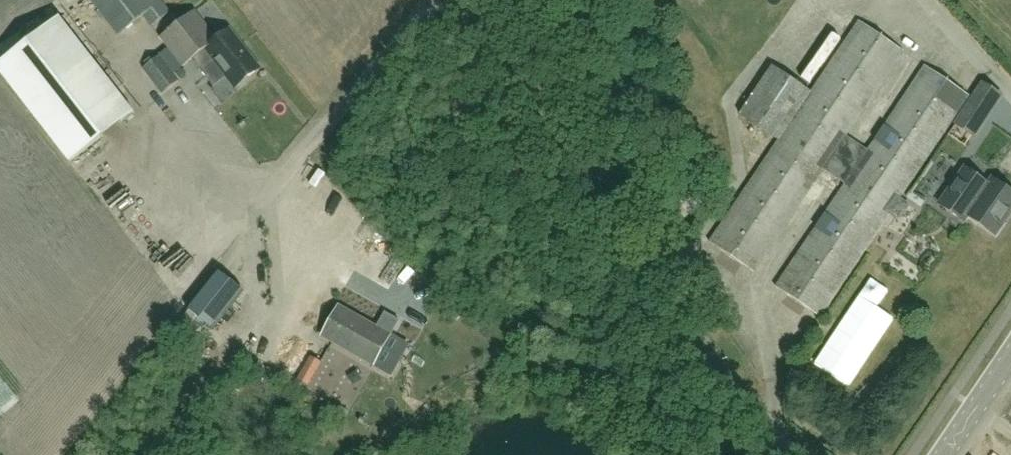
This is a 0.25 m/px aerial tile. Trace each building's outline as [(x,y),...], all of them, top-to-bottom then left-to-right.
[(161,20),(171,12),(162,0),(90,0),(118,35),(142,16),(152,28),(161,20)] [(235,88),(260,69),(230,29),(217,39),(195,11),(160,38),(183,67),(193,60),(214,87),(227,77),(235,88)] [(69,162),(72,160),(134,111),(59,16),(0,62),(0,74),(69,162)] [(775,286),(821,317),(894,210),(903,216),(912,202),(903,196),(970,96),(924,65),(867,149),(847,135),(904,52),(857,20),(810,92),(771,65),(738,113),(777,140),(708,241),(755,272),(823,169),(844,184),(775,286)] [(161,95),(182,79),(162,54),(142,69),(161,95)] [(987,113),(971,102),(964,112),(981,123),(987,113)] [(970,155),(984,131),(973,125),(959,149),(970,155)] [(1010,214),(1010,192),(992,179),(988,184),(965,168),(939,204),(964,222),(968,216),(995,236),(1010,214)] [(692,213),(703,206),(693,192),(682,199),(692,213)] [(218,271),(188,309),(214,329),(244,292),(218,271)] [(322,335),(350,351),(372,363),(389,333),(339,305),(322,335)] [(325,391),(335,376),(319,366),(310,382),(325,391)]
